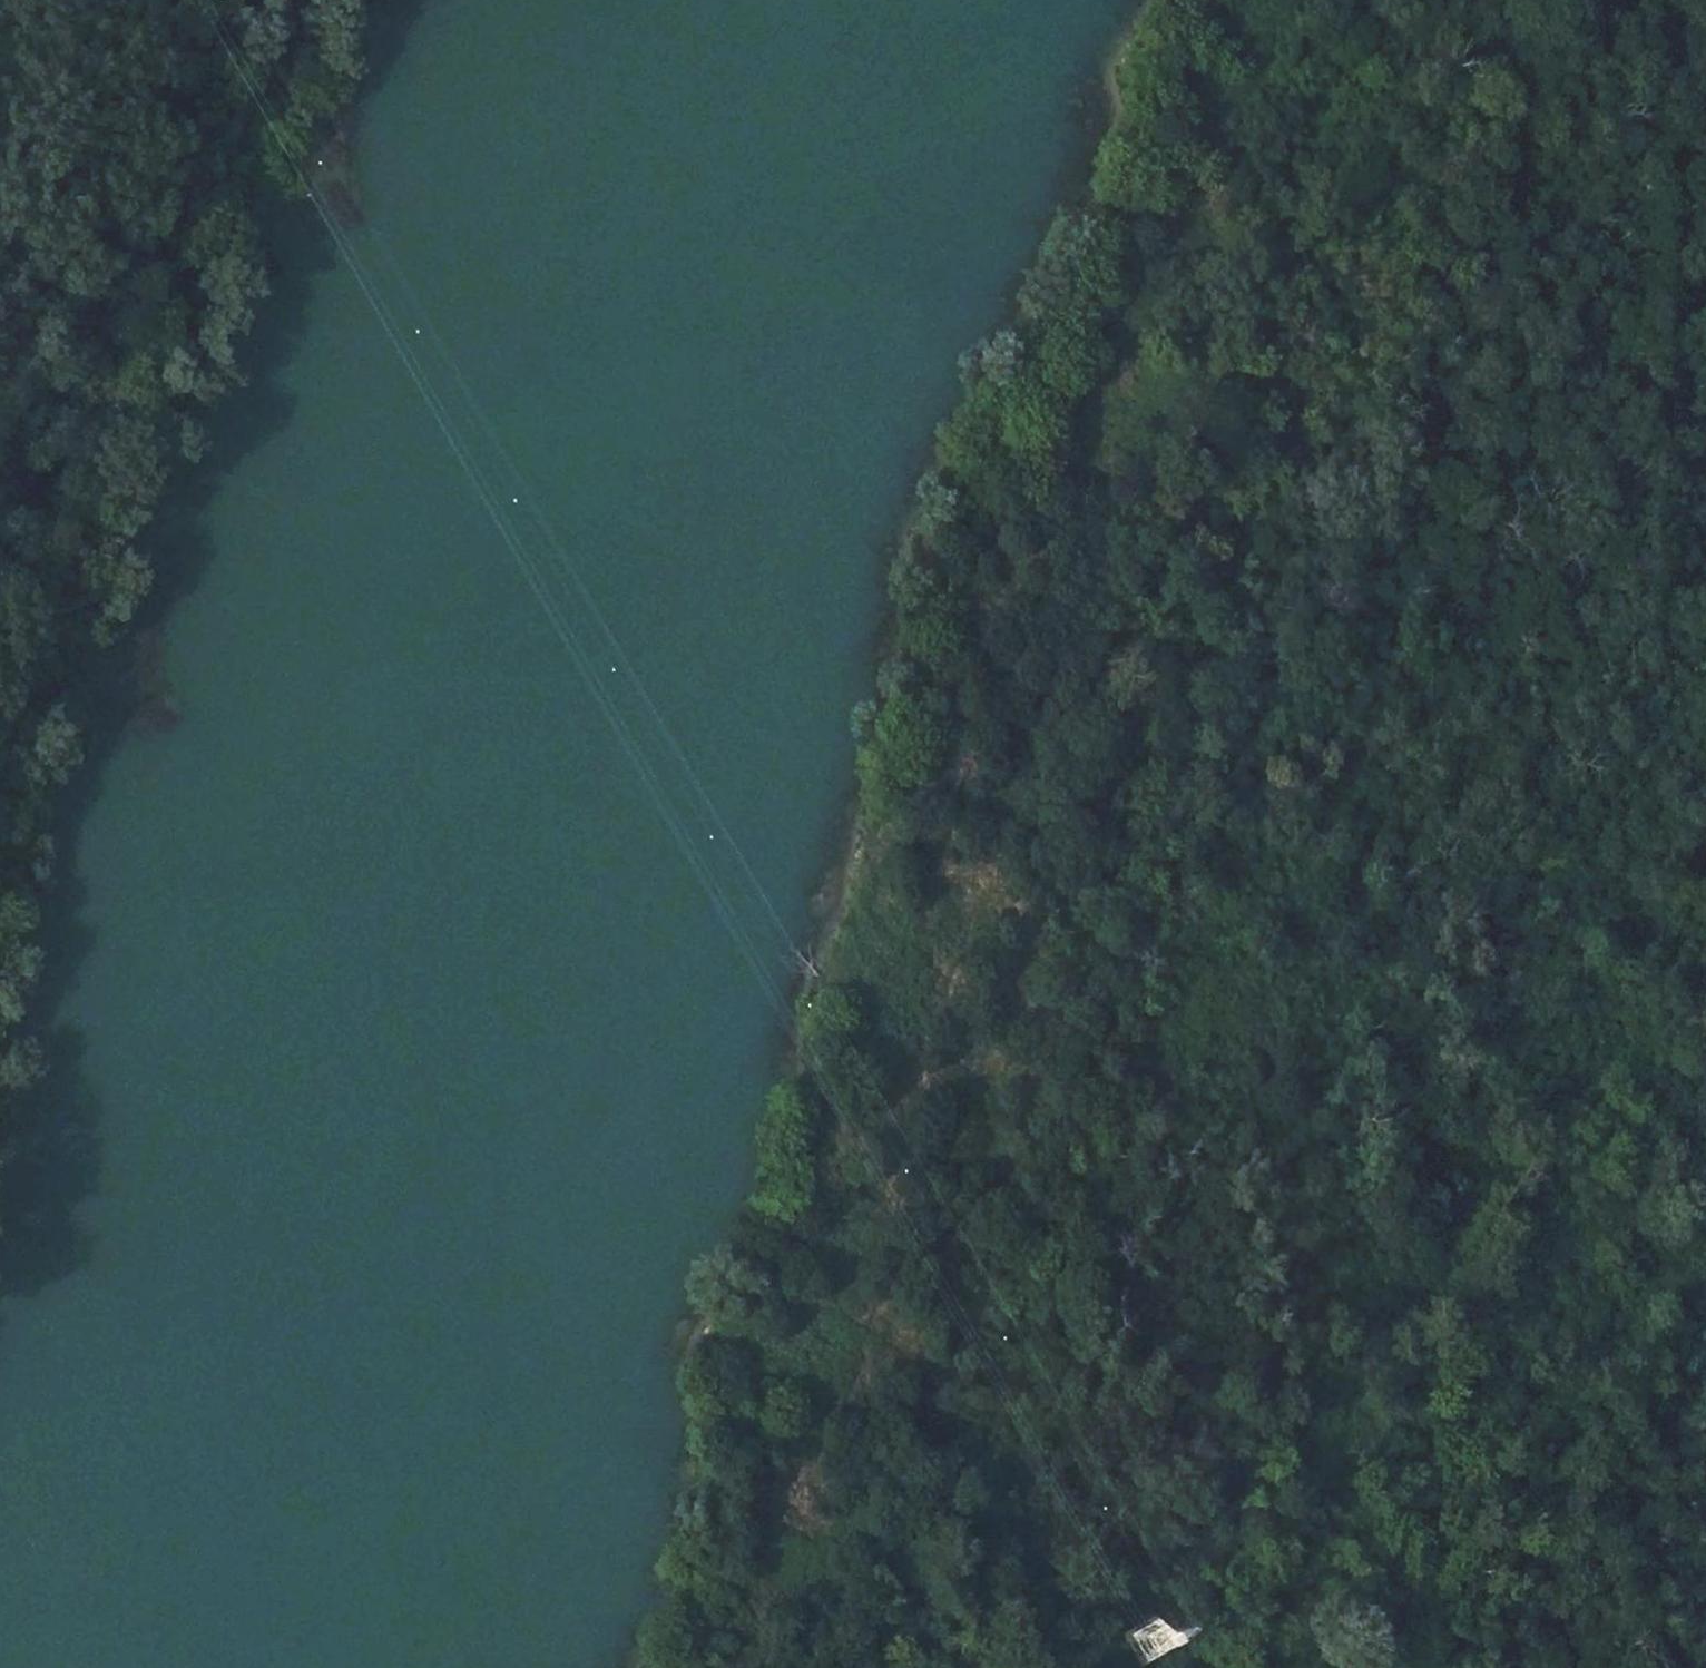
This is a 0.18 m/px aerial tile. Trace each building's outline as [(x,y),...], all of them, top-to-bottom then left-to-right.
[(1134,1639),(1150,1667),(1187,1667),(1189,1667),(1164,1622),(1134,1639)]
